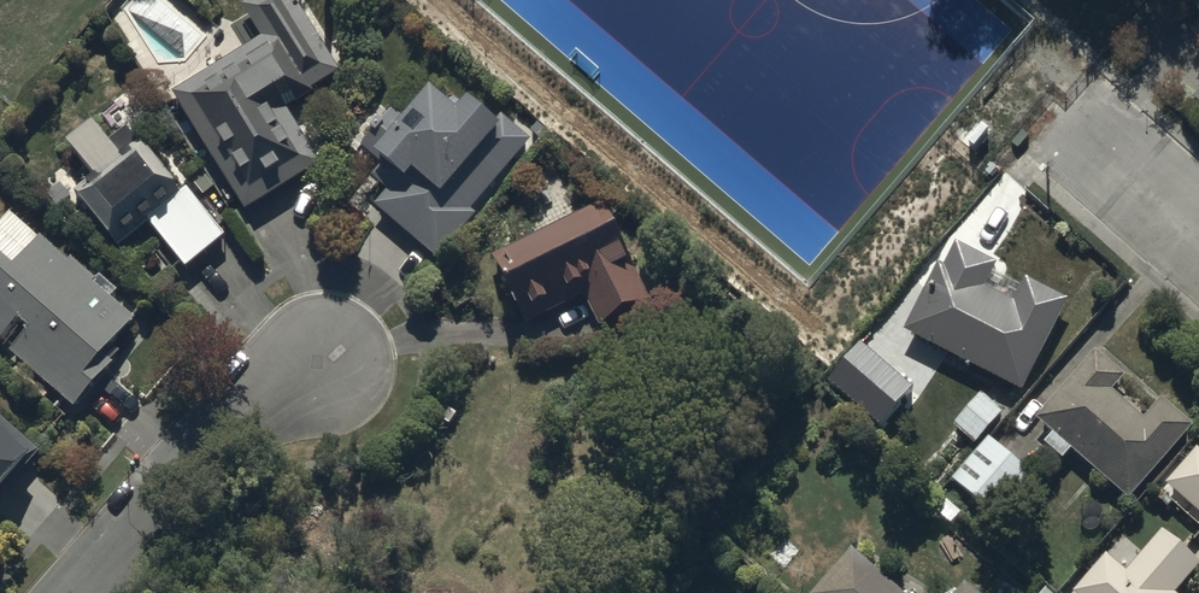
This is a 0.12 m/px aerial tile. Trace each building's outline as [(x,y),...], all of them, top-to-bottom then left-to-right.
[(307,0),(250,0),(268,29),(179,84),(252,204),(329,156),(295,101),(321,85),(319,81),(346,64),(307,0)] [(390,185),(375,201),(439,257),(537,144),(448,66),(405,117),(394,107),(362,144),(383,163),(375,172),(390,185)] [(1190,96),(1198,104),(1198,86),(1190,96)] [(127,154),(96,114),(68,136),(100,176),(80,192),(119,242),(149,219),(184,264),(225,233),(187,183),(181,188),(144,140),(127,154)] [(612,192),(493,251),(527,320),(585,292),(599,320),(651,294),(632,256),(641,252),(612,192)] [(10,209),(0,220),(0,338),(72,403),(114,356),(104,347),(135,313),(96,278),(97,276),(71,253),(68,257),(41,232),(39,234),(10,209)] [(982,284),(993,259),(950,238),(904,330),(1021,389),(1067,295),(1022,275),(1012,297),(982,284)] [(862,339),(841,384),(871,399),(875,390),(897,401),(915,364),(862,339)] [(1124,374),(1095,349),(1039,414),(1054,427),(1042,441),(1060,455),(1069,445),(1128,495),(1191,421),(1159,394),(1141,416),(1110,389),(1124,374)] [(1000,411),(979,391),(952,422),(973,441),(1000,411)] [(22,460),(26,464),(40,447),(0,413),(0,487),(22,460)] [(1036,475),(986,435),(951,478),(1001,518),(1036,475)] [(1195,444),(1163,482),(1198,513),(1198,448),(1195,444)] [(1160,527),(1141,550),(1122,534),(1073,590),(1076,592),(1177,592),(1175,591),(1198,561),(1198,558),(1160,527)] [(851,545),(808,592),(905,592),(851,545)] [(954,588),(952,586),(943,592),(980,592),(963,578),(954,588)]
